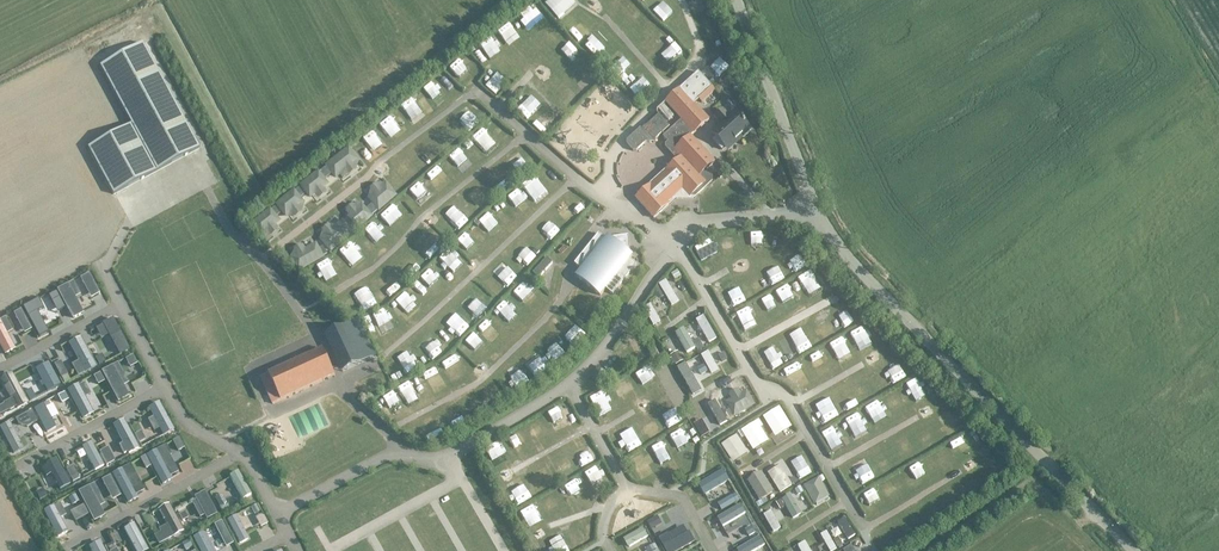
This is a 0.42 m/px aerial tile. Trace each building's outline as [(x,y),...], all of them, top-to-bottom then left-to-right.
[(131,124),(87,147),(113,195),(199,148),(142,43),(99,66),(131,124)] [(665,102),(679,117),(694,103),(680,88),(665,102)] [(682,199),(687,194),(688,194),(697,194),(704,188),(704,185),(708,181),(708,178),(705,175),(703,173),(715,162),(691,136),(709,120),(697,106),(663,137),(668,143),(667,144),(666,147),(671,152),(674,152),(675,151),(681,157),(636,199),(654,218),(668,205),(667,203),(673,197),(675,199),(682,199)] [(735,113),(731,117),(724,109),(717,116),(724,123),(712,134),(725,148),(733,140),(736,143),(751,129),(735,113)] [(649,139),(656,140),(670,127),(659,115),(642,130),(642,131),(649,139)] [(656,143),(656,140),(649,139),(642,131),(642,130),(641,128),(627,141),(627,144),(631,149),(635,150),(643,142),(656,143)] [(612,295),(637,265),(630,259),(632,256),(625,250),(624,245),(623,237),(610,238),(608,237),(605,240),(598,234),(574,264),(581,270),(576,276),(600,296),(606,289),(612,295)] [(666,281),(659,285),(672,306),(679,302),(666,281)] [(654,327),(661,322),(651,304),(643,309),(654,327)] [(717,339),(704,316),(696,321),(709,344),(717,339)] [(343,372),(376,356),(359,320),(326,335),(343,372)] [(675,333),(687,353),(695,348),(684,329),(675,333)] [(335,375),(323,349),(260,378),(273,404),(335,375)] [(701,356),(712,374),(719,371),(708,352),(701,356)] [(686,363),(677,368),(693,396),(702,392),(686,363)] [(755,404),(742,383),(735,388),(747,409),(755,404)] [(733,419),(718,391),(711,394),(726,422),(733,419)] [(749,428),(742,432),(751,448),(758,445),(749,428)] [(242,500),(251,495),(238,472),(229,476),(242,500)] [(815,509),(823,504),(809,482),(802,486),(815,509)] [(802,515),(791,496),(782,500),(793,520),(802,515)] [(771,511),(763,515),(773,533),(781,529),(771,511)] [(239,544),(248,540),(235,516),(227,521),(239,544)] [(848,540),(856,536),(845,518),(837,523),(848,540)] [(628,548),(648,537),(643,529),(624,540),(628,548)] [(836,549),(826,532),(820,535),(829,550),(833,550),(836,549)] [(99,541),(88,547),(90,550),(104,550),(99,541)] [(805,542),(798,546),(801,550),(810,550),(805,542)]
